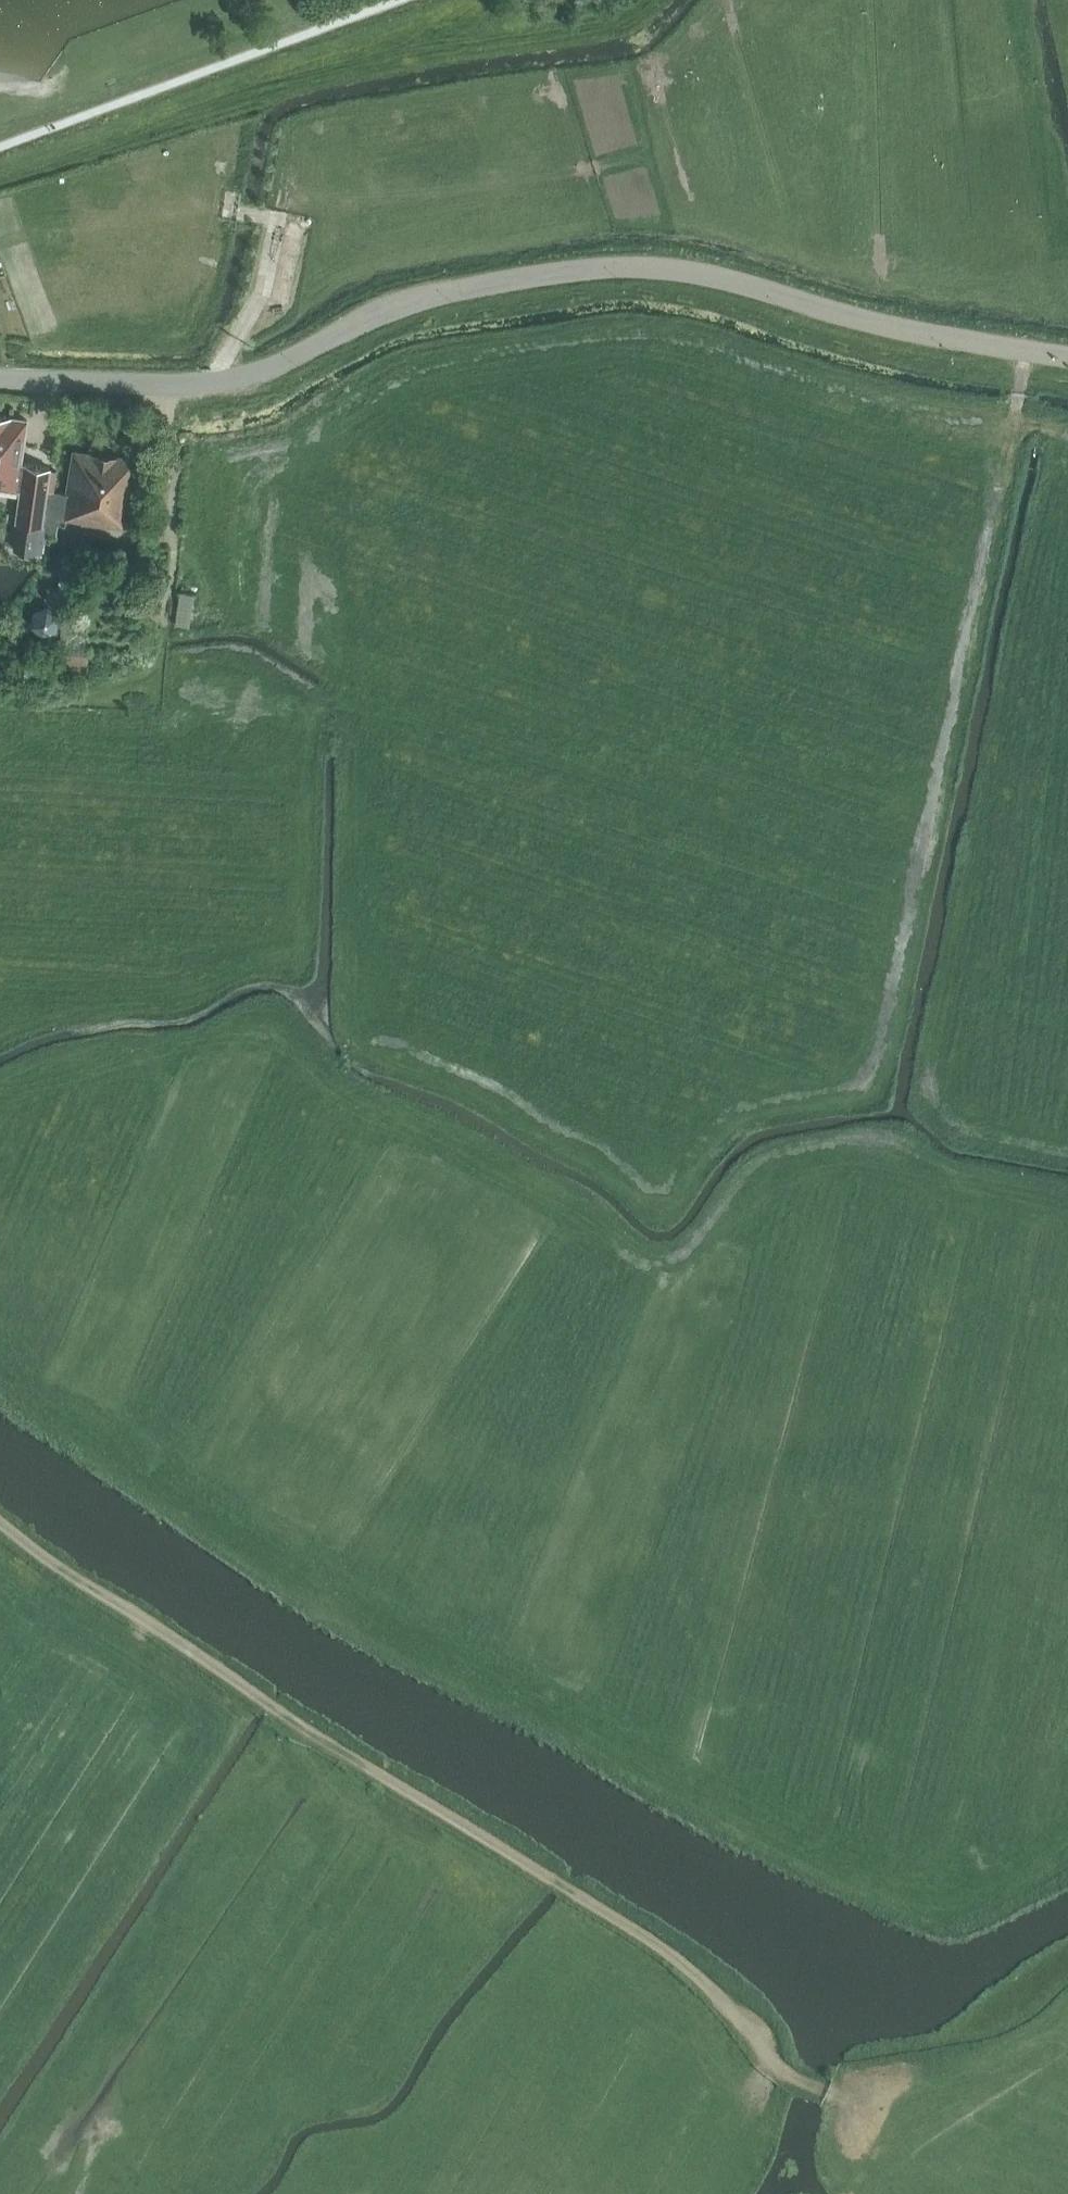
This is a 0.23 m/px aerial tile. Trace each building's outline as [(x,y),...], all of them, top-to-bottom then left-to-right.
[(42,466),(20,462),(27,420),(10,417),(10,416),(0,415),(0,486),(21,489),(16,521),(41,524),(49,467),(42,466)] [(125,526),(136,458),(73,450),(67,494),(50,491),(47,514),(81,517),(81,519),(125,526)] [(84,563),(63,560),(59,585),(46,595),(56,609),(80,590),(84,563)] [(180,591),(175,622),(190,624),(195,593),(180,591)] [(30,625),(41,635),(56,630),(59,615),(47,604),(33,610),(30,625)]
